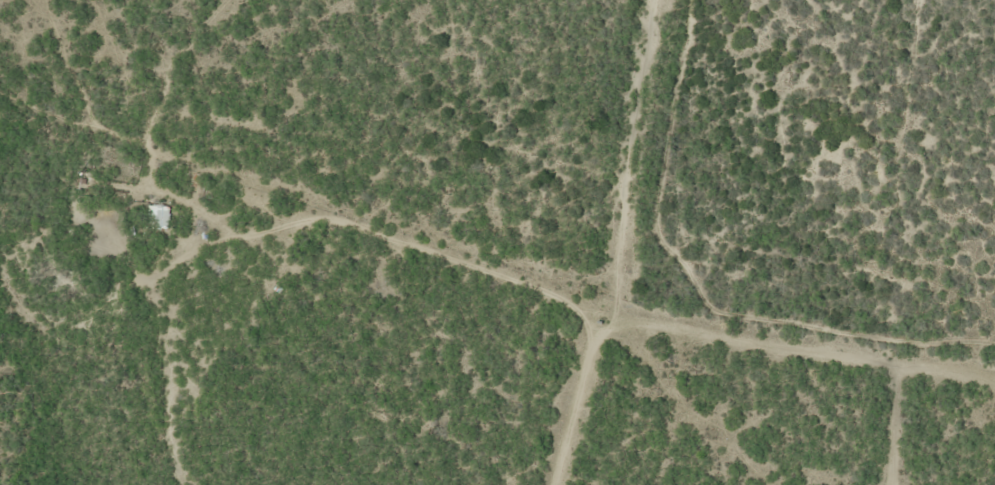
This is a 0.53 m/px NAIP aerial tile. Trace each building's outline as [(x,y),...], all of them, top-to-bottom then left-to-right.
[(149,229),(169,229),(169,205),(149,205),(149,229)]
